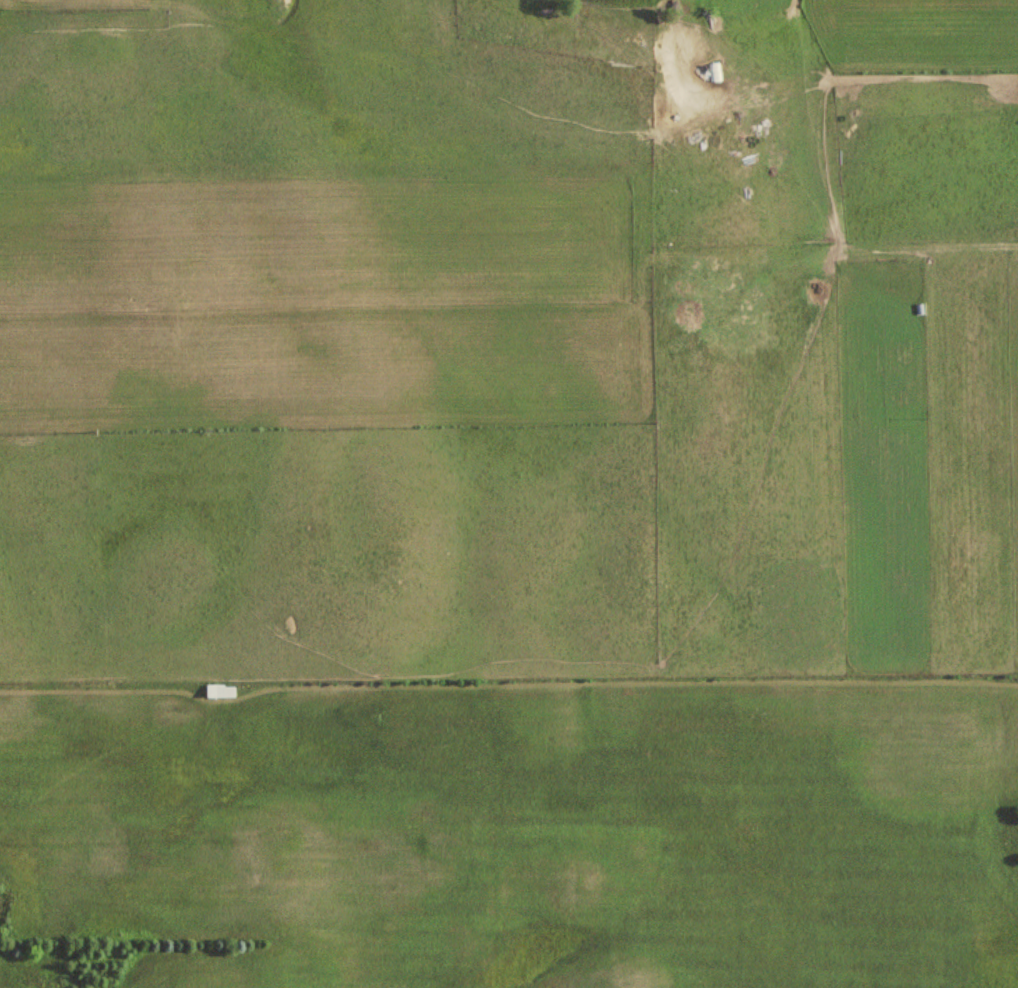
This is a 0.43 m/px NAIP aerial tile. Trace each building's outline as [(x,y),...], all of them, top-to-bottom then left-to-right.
[(237,696),(237,684),(209,684),(209,696),(237,696)]
